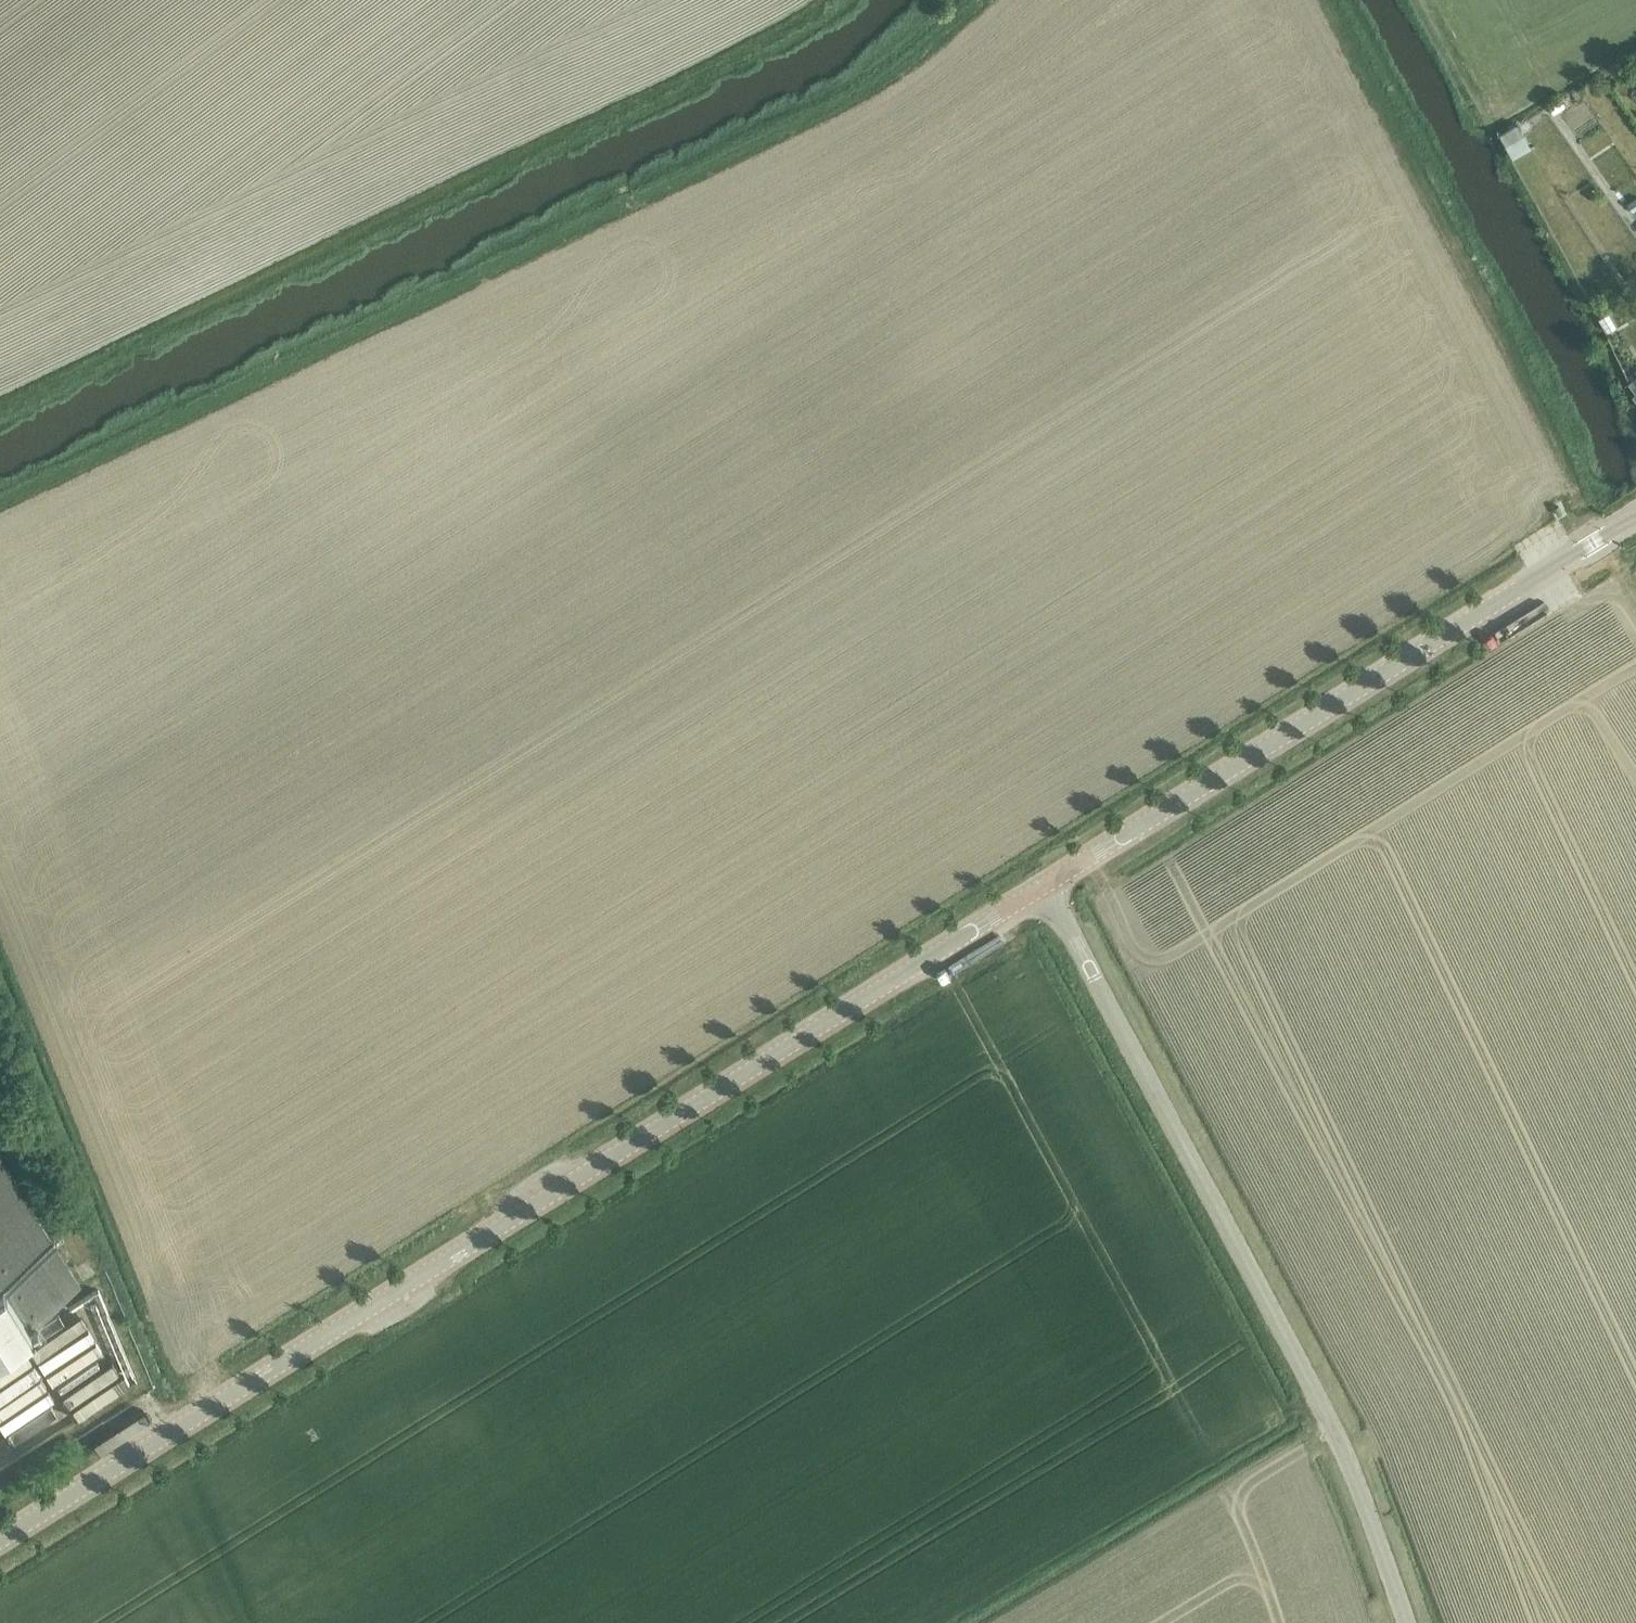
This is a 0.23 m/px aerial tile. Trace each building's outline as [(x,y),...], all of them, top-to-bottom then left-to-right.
[(1517,122),(1498,132),(1505,145),(1524,135),(1517,122)] [(1627,202),(1633,211),(1635,208),(1635,196),(1627,202)] [(1628,384),(1635,395),(1635,377),(1628,384)] [(83,1283),(0,1150),(0,1334),(83,1283)] [(112,1345),(86,1303),(49,1326),(75,1368),(112,1345)]
